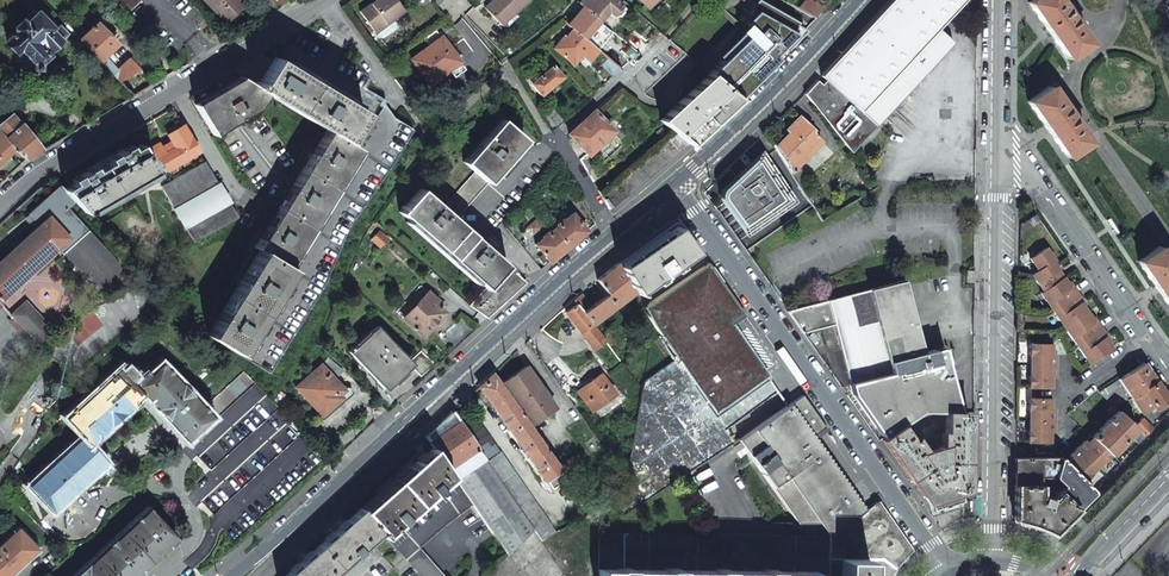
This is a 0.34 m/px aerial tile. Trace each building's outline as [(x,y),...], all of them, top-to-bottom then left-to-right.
[(128,14),(134,8),(141,2),(139,0),(114,0),(128,14)] [(225,22),(235,14),(244,5),(239,0),(204,0),(225,22)] [(373,31),(391,18),(402,10),(395,0),(375,0),(359,11),(373,31)] [(501,26),(528,0),(492,0),(484,8),(501,26)] [(578,3),(583,7),(599,21),(607,11),(614,17),(616,16),(619,16),(623,12),(622,9),(624,8),(615,0),(581,0),(578,3)] [(644,4),(646,2),(652,8),(661,0),(640,0),(644,4)] [(708,73),(737,99),(772,64),(769,61),(781,48),(784,51),(815,18),(798,8),(784,0),(771,12),(758,0),(740,19),(748,27),(753,33),(747,39),(745,37),(722,60),(708,73)] [(952,41),(937,27),(962,0),(891,0),(872,20),(854,38),(822,75),(826,79),(822,83),(818,79),(804,94),(850,152),(952,41)] [(1066,59),(1088,43),(1058,0),(1031,0),(1028,3),(1047,31),(1066,59)] [(805,1),(798,8),(815,18),(822,11),(805,1)] [(583,7),(568,24),(573,29),(584,38),(599,21),(583,7)] [(16,30),(7,39),(7,44),(13,50),(19,50),(20,50),(34,64),(33,69),(40,70),(40,64),(49,56),(47,54),(67,34),(57,23),(52,28),(37,12),(24,23),(23,22),(20,22),(15,27),(15,30),(16,30)] [(391,18),(373,31),(377,36),(381,36),(397,25),(391,18)] [(97,24),(79,40),(99,61),(100,61),(104,56),(107,53),(116,44),(97,24)] [(717,55),(722,60),(745,37),(747,39),(753,33),(748,27),(717,55)] [(563,37),(554,48),(572,64),(582,53),(590,60),(599,51),(584,38),(573,29),(565,38),(563,37)] [(441,38),(411,59),(429,83),(459,61),(450,49),(441,38)] [(667,39),(635,76),(643,93),(684,53),(667,39)] [(769,61),(772,64),(781,55),(784,51),(781,48),(769,61)] [(262,53),(235,70),(239,77),(240,77),(253,86),(256,81),(259,83),(273,60),(266,55),(262,53)] [(104,56),(100,61),(113,75),(118,70),(106,58),(104,56)] [(256,81),(253,86),(265,94),(326,131),(342,140),(346,142),(364,112),(360,109),(274,58),(273,60),(259,83),(256,81)] [(118,70),(113,75),(120,82),(138,66),(134,62),(130,59),(118,70)] [(608,59),(601,66),(614,76),(621,69),(608,59)] [(531,83),(530,83),(542,98),(546,95),(543,92),(561,77),(549,63),(532,78),(530,80),(531,83)] [(708,73),(659,120),(675,133),(689,145),(713,122),(737,99),(708,73)] [(822,75),(818,79),(822,83),(826,79),(822,75)] [(225,86),(194,104),(213,135),(256,109),(265,94),(253,86),(240,77),(239,77),(225,86)] [(220,78),(190,97),(194,104),(225,86),(220,78)] [(1047,129),(1066,157),(1087,142),(1048,86),(1028,101),(1047,129)] [(290,269),(237,354),(269,373),(324,284),(347,228),(412,129),(393,117),(384,104),(374,118),(364,112),(346,142),(356,149),(285,266),(290,269)] [(553,107),(541,117),(551,133),(564,120),(553,107)] [(593,111),(568,134),(572,138),(587,154),(596,146),(599,150),(600,150),(607,144),(603,140),(612,131),(593,111)] [(0,125),(0,133),(5,138),(21,125),(13,115),(0,125)] [(797,166),(821,141),(811,132),(813,130),(799,116),(789,126),(792,129),(775,147),(776,149),(790,172),(797,166)] [(178,118),(165,126),(170,134),(183,126),(178,118)] [(502,119),(463,162),(475,171),(487,183),(525,140),(514,130),(502,119)] [(487,183),(455,219),(482,243),(485,240),(500,223),(501,222),(502,223),(556,159),(552,152),(540,141),(541,139),(522,121),(514,130),(525,140),(487,183)] [(21,125),(5,138),(14,149),(26,161),(42,151),(31,138),(21,125)] [(153,147),(147,150),(160,171),(166,167),(167,169),(198,151),(183,126),(170,134),(167,135),(173,145),(162,151),(158,144),(153,147)] [(311,154),(254,247),(259,250),(285,266),(356,149),(346,142),(342,140),(326,131),(311,154)] [(1,162),(14,149),(5,138),(0,133),(0,163),(1,162)] [(74,201),(85,212),(86,212),(86,213),(90,211),(155,171),(144,153),(142,150),(139,145),(131,149),(130,146),(107,159),(109,162),(102,167),(95,171),(94,167),(71,180),(73,184),(64,189),(74,201)] [(767,157),(763,151),(738,175),(725,187),(723,190),(722,194),(723,198),(724,202),(748,235),(795,201),(767,157)] [(204,161),(161,187),(194,242),(237,217),(227,200),(204,161)] [(806,179),(797,166),(790,172),(798,184),(806,179)] [(475,171),(442,207),(455,219),(487,183),(475,171)] [(58,247),(89,282),(94,285),(97,287),(100,287),(105,287),(109,285),(113,282),(117,277),(118,272),(118,269),(117,264),(115,262),(66,208),(74,201),(64,189),(60,185),(27,214),(38,225),(34,229),(0,261),(0,300),(58,247)] [(402,209),(400,212),(485,288),(506,265),(492,252),(482,243),(455,219),(442,207),(421,188),(405,207),(403,205),(401,208),(402,209)] [(553,229),(567,247),(586,231),(572,214),(563,220),(562,219),(556,224),(557,225),(553,229)] [(647,242),(617,263),(634,290),(634,292),(697,249),(683,225),(679,223),(673,224),(647,242)] [(535,245),(549,262),(567,247),(553,229),(549,232),(548,231),(542,236),(543,237),(535,245)] [(379,231),(372,239),(380,246),(387,239),(379,231)] [(1168,307),(1168,261),(1159,246),(1137,261),(1158,291),(1168,307)] [(1063,278),(1052,262),(1054,261),(1045,249),(1030,260),(1038,271),(1032,276),(1043,292),(1063,278)] [(214,324),(207,335),(237,354),(290,269),(285,266),(259,250),(241,281),(214,324)] [(576,303),(591,323),(595,320),(634,290),(617,263),(596,280),(601,288),(595,292),(599,299),(589,306),(580,293),(573,300),(576,303)] [(729,321),(742,312),(708,263),(643,307),(652,323),(676,357),(644,379),(644,381),(676,358),(729,321)] [(485,288),(469,306),(478,312),(487,318),(526,283),(506,265),(485,288)] [(1040,294),(1052,311),(1076,294),(1071,286),(1070,288),(1063,278),(1043,292),(1040,294)] [(834,325),(853,394),(883,438),(901,427),(921,413),(945,413),(960,413),(942,347),(922,352),(903,279),(787,312),(802,333),(834,325)] [(428,292),(403,318),(423,336),(445,312),(435,303),(437,301),(428,292)] [(1076,294),(1052,311),(1065,329),(1087,313),(1080,303),(1082,302),(1077,294),(1076,294)] [(576,303),(565,313),(580,332),(593,349),(604,340),(594,326),(591,323),(576,303)] [(1087,313),(1065,329),(1076,346),(1101,329),(1096,322),(1094,323),(1087,313)] [(461,317),(439,338),(452,351),(472,333),(474,330),(461,317)] [(14,318),(11,321),(35,348),(37,351),(41,347),(37,343),(14,318)] [(779,391),(729,321),(676,358),(644,381),(641,388),(625,479),(629,490),(616,499),(626,515),(736,442),(727,428),(779,391)] [(351,349),(349,351),(384,389),(410,365),(420,377),(434,364),(420,351),(409,362),(376,326),(353,348),(352,347),(350,348),(351,349)] [(1089,364),(1111,348),(1105,339),(1107,337),(1101,329),(1076,346),(1089,364)] [(1054,345),(1029,345),(1028,356),(1030,356),(1029,366),(1053,367),(1054,345)] [(327,358),(296,388),(321,416),(340,398),(344,401),(350,395),(351,394),(351,393),(352,393),(352,391),(351,390),(351,389),(350,389),(350,388),(348,387),(345,387),(343,388),(334,379),(341,371),(327,358)] [(160,362),(135,386),(141,393),(171,426),(184,440),(210,416),(160,362)] [(1130,397),(1141,414),(1144,412),(1152,406),(1155,409),(1168,400),(1146,368),(1143,363),(1118,379),(1130,397)] [(1028,388),(1053,388),(1053,367),(1029,366),(1029,376),(1028,376),(1028,388)] [(117,367),(63,417),(80,436),(87,443),(141,393),(135,386),(117,367)] [(555,408),(525,367),(501,384),(530,426),(555,408)] [(243,372),(206,406),(217,418),(254,383),(243,372)] [(501,384),(493,373),(478,387),(546,482),(547,482),(561,471),(562,470),(530,426),(501,384)] [(577,391),(592,411),(614,394),(600,374),(577,391)] [(1112,406),(1114,408),(1130,397),(1118,379),(1099,393),(1112,406)] [(789,403),(849,486),(861,478),(802,395),(789,403)] [(267,396),(199,459),(210,471),(279,408),(267,396)] [(1053,400),(1027,399),(1027,410),(1028,410),(1028,421),(1052,421),(1053,400)] [(820,524),(828,536),(866,510),(849,486),(789,403),(738,440),(798,524),(820,524)] [(1107,411),(1113,416),(1118,411),(1114,408),(1112,406),(1107,411)] [(492,534),(507,554),(533,530),(459,421),(452,411),(438,424),(425,437),(426,439),(452,476),(473,505),(492,534)] [(1092,438),(1110,455),(1119,446),(1129,436),(1136,429),(1133,426),(1118,411),(1113,416),(1092,438)] [(533,530),(541,541),(555,532),(472,412),(459,421),(533,530)] [(883,438),(927,501),(962,490),(964,489),(965,430),(966,413),(960,413),(945,413),(944,452),(940,452),(940,447),(936,448),(924,452),(927,457),(924,459),(901,427),(883,438)] [(1136,429),(1144,437),(1152,429),(1141,418),(1133,426),(1136,429)] [(1026,442),(1052,443),(1052,421),(1028,421),(1028,431),(1026,431),(1026,442)] [(287,424),(201,503),(212,515),(298,436),(287,424)] [(1129,436),(1138,444),(1144,437),(1136,429),(1129,436)] [(80,436),(26,485),(29,488),(50,511),(104,462),(87,443),(80,436)] [(1076,448),(1096,468),(1102,462),(1103,463),(1110,455),(1092,438),(1089,436),(1076,448)] [(362,511),(385,536),(398,524),(439,487),(452,476),(432,448),(414,464),(382,493),(362,511)] [(1063,461),(1084,482),(1091,475),(1090,474),(1096,468),(1076,448),(1063,461)] [(560,466),(571,481),(587,470),(576,455),(560,466)] [(1038,478),(1055,478),(1064,486),(1057,492),(1075,509),(1083,500),(1092,491),(1084,482),(1063,461),(1060,458),(1014,458),(1014,472),(1014,486),(1038,486),(1038,478)] [(561,471),(547,482),(552,489),(566,478),(561,471)] [(439,487),(459,515),(473,505),(452,476),(439,487)] [(702,493),(725,534),(747,535),(721,483),(702,493)] [(1014,521),(1032,526),(1050,534),(1075,509),(1057,492),(1051,500),(1039,495),(1038,486),(1014,486),(1014,521)] [(891,574),(899,563),(903,558),(906,555),(911,550),(877,501),(866,510),(828,536),(828,553),(828,575),(890,575),(891,574)] [(72,575),(135,575),(177,538),(148,506),(72,575)] [(379,533),(383,538),(385,536),(362,511),(360,508),(339,528),(305,558),(285,575),(331,575),(379,533)] [(421,575),(444,575),(398,524),(385,536),(421,575)] [(0,546),(0,574),(32,545),(18,530),(0,546)] [(615,551),(828,553),(828,536),(747,535),(725,534),(598,533),(598,569),(615,570),(615,551)]
